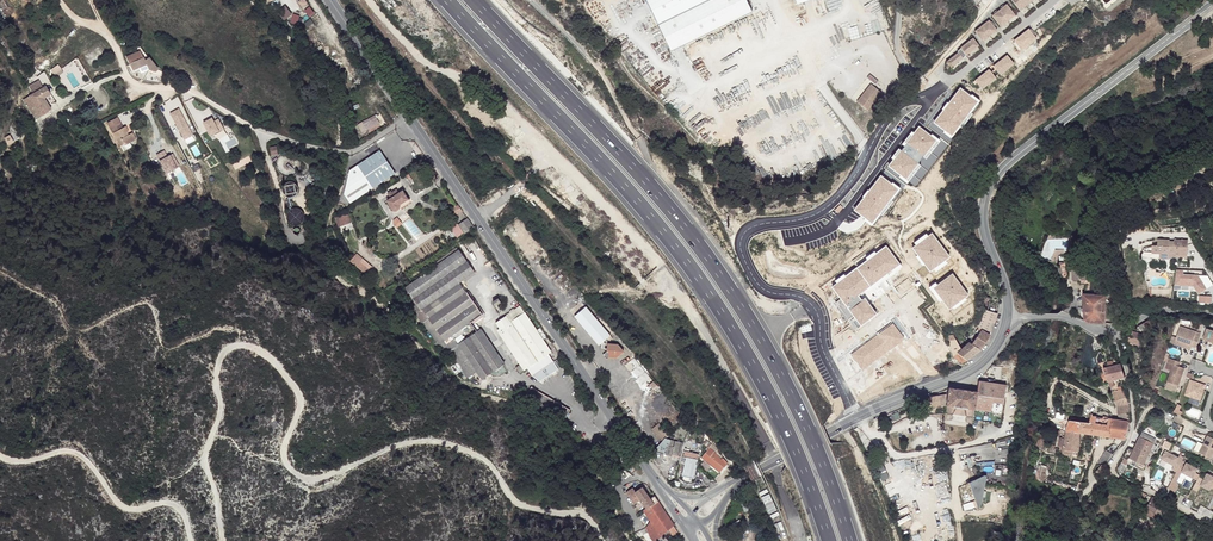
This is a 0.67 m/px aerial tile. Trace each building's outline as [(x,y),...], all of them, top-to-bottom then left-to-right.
[(659,25),(712,0),(647,0),(659,25)] [(659,25),(671,52),(756,13),(750,0),(713,0),(659,25)] [(1020,9),(1031,0),(1013,0),(1020,9)] [(1006,2),(992,15),(1000,25),(1015,13),(1006,2)] [(288,6),(279,12),(285,20),(294,14),(288,6)] [(312,7),(306,9),(310,17),(315,14),(312,7)] [(291,23),(297,25),(301,16),(294,13),(291,23)] [(989,18),(974,30),(983,40),(997,28),(989,18)] [(958,51),(947,61),(951,66),(963,56),(979,44),(972,36),(960,47),(961,47),(957,50),(958,51)] [(127,57),(134,71),(147,65),(149,70),(156,72),(158,69),(149,58),(146,60),(144,57),(143,58),(140,51),(127,57)] [(1005,76),(1018,63),(1009,54),(996,67),(1005,76)] [(56,77),(64,71),(59,64),(51,70),(56,77)] [(985,90),(1000,79),(993,69),(977,79),(985,90)] [(45,84),(51,80),(45,72),(39,76),(45,84)] [(871,74),(868,78),(875,83),(878,79),(871,74)] [(28,82),(27,83),(34,94),(24,100),(36,120),(52,110),(49,106),(44,99),(51,95),(46,86),(44,87),(37,76),(31,81),(28,82)] [(862,97),(873,105),(876,101),(883,92),(872,84),(870,87),(862,97)] [(860,95),(862,97),(870,87),(868,86),(860,95)] [(963,87),(938,123),(958,137),(983,101),(963,87)] [(44,99),(49,106),(55,101),(51,95),(44,99)] [(873,105),(862,97),(858,102),(869,111),(873,105)] [(184,140),(194,135),(180,108),(170,113),(184,140)] [(362,132),(379,123),(375,115),(358,124),(362,132)] [(226,130),(219,116),(205,123),(211,137),(226,130)] [(118,117),(108,123),(111,129),(121,124),(118,117)] [(121,124),(111,129),(113,133),(123,128),(121,124)] [(907,144),(892,166),(912,180),(941,139),(921,125),(907,144)] [(124,145),(125,146),(130,143),(136,141),(131,134),(129,135),(127,137),(125,134),(128,133),(129,132),(126,126),(123,128),(113,133),(121,147),(124,145)] [(130,143),(125,146),(122,148),(124,151),(132,147),(130,143)] [(1095,143),(1088,147),(1091,152),(1097,149),(1095,143)] [(379,148),(357,163),(371,185),(394,170),(379,148)] [(166,150),(158,153),(165,174),(181,168),(175,153),(168,156),(166,150)] [(280,174),(282,176),(283,177),(286,177),(288,178),(290,177),(292,177),(294,176),(295,175),(297,174),(299,172),(300,169),(300,166),(300,164),(300,161),(298,159),(297,157),(294,155),(292,154),(289,153),(287,153),(284,154),(282,155),(279,157),(278,159),(277,162),(276,164),(276,167),(277,170),(278,172),(280,174)] [(371,185),(357,163),(349,167),(343,191),(349,199),(371,185)] [(883,174),(858,211),(879,225),(904,188),(883,174)] [(293,182),(290,182),(288,182),(286,183),(285,185),(284,186),(283,188),(283,190),(284,193),(285,194),(286,196),(288,197),(290,197),(292,197),(294,196),(296,195),(297,194),(298,192),(299,190),(298,187),(298,186),(296,184),(294,183),(293,182)] [(393,197),(388,201),(394,212),(401,208),(399,205),(408,199),(403,190),(394,196),(393,197)] [(453,209),(449,212),(453,216),(456,214),(457,213),(458,214),(463,210),(458,204),(453,207),(454,209),(453,209)] [(296,208),(293,208),(291,209),(290,210),(288,212),(287,214),(287,216),(287,218),(287,220),(288,222),(290,224),(292,225),(294,226),(296,226),(298,226),(300,225),(302,224),(304,222),(305,220),(305,218),(305,216),(304,213),(303,212),(302,210),(300,209),(298,208),(296,208)] [(349,212),(344,214),(345,217),(347,224),(352,222),(349,212)] [(461,222),(458,224),(465,233),(474,227),(468,217),(461,222)] [(1158,248),(1153,248),(1152,256),(1160,256),(1160,261),(1166,261),(1166,259),(1170,259),(1174,259),(1175,243),(1170,244),(1170,242),(1158,242),(1158,248)] [(885,248),(834,287),(848,306),(847,307),(841,300),(836,303),(849,320),(856,315),(865,326),(881,314),(869,298),(866,300),(862,296),(880,283),(889,295),(887,296),(891,302),(900,295),(888,280),(906,266),(890,245),(885,248)] [(458,247),(436,262),(438,264),(459,249),(458,247)] [(438,264),(406,287),(421,309),(460,282),(475,272),(459,249),(438,264)] [(359,260),(355,265),(366,274),(371,269),(359,260)] [(1079,262),(1072,262),(1072,270),(1072,279),(1079,280),(1079,281),(1083,281),(1083,285),(1088,285),(1088,268),(1087,268),(1087,261),(1079,261),(1079,262)] [(1072,262),(1058,262),(1061,278),(1067,278),(1067,270),(1072,270),(1072,262)] [(1204,274),(1185,274),(1185,269),(1177,269),(1177,286),(1198,286),(1198,291),(1204,291),(1204,274)] [(959,272),(937,287),(953,311),(975,296),(959,272)] [(421,309),(416,313),(424,321),(429,318),(466,292),(460,282),(421,309)] [(406,287),(399,291),(415,313),(416,313),(421,309),(406,287)] [(466,292),(429,318),(444,340),(468,324),(473,320),(470,316),(479,310),(466,292)] [(1106,295),(1084,295),(1085,321),(1090,323),(1106,324),(1106,295)] [(498,297),(492,301),(498,309),(504,305),(498,297)] [(1125,306),(1114,299),(1112,303),(1123,310),(1125,306)] [(520,305),(506,315),(510,321),(524,311),(520,305)] [(574,316),(579,322),(590,313),(586,307),(574,316)] [(979,313),(978,317),(994,323),(997,313),(980,307),(979,313)] [(479,310),(470,316),(473,320),(482,314),(479,310)] [(506,315),(496,321),(500,327),(497,329),(520,363),(524,369),(527,368),(548,354),(551,351),(524,311),(510,321),(506,315)] [(590,313),(579,322),(598,345),(600,344),(602,342),(607,338),(610,335),(590,313)] [(978,317),(975,326),(977,327),(981,330),(982,328),(991,332),(994,323),(978,317)] [(429,318),(424,321),(445,351),(449,349),(450,348),(447,344),(471,328),(468,324),(444,340),(429,318)] [(1153,319),(1145,322),(1148,328),(1148,330),(1156,326),(1153,319)] [(1139,326),(1141,331),(1148,328),(1145,322),(1139,326)] [(892,323),(850,354),(862,370),(904,339),(892,323)] [(481,327),(478,329),(502,364),(504,363),(481,327)] [(978,334),(972,344),(980,349),(989,335),(981,330),(977,327),(974,331),(978,334)] [(1180,327),(1176,340),(1192,345),(1192,346),(1197,348),(1200,338),(1195,336),(1196,333),(1180,327)] [(1203,340),(1212,343),(1212,331),(1207,328),(1203,340)] [(478,329),(458,343),(476,370),(481,377),(502,364),(478,329)] [(1141,333),(1132,331),(1130,338),(1128,337),(1126,343),(1139,345),(1141,333)] [(952,335),(948,336),(952,356),(958,361),(961,356),(967,360),(980,349),(972,344),(965,340),(961,343),(964,346),(961,349),(955,340),(954,340),(952,335)] [(1176,340),(1174,344),(1190,350),(1192,346),(1192,345),(1176,340)] [(450,348),(449,349),(467,376),(476,370),(458,343),(450,348)] [(607,351),(602,354),(606,360),(611,355),(613,359),(617,359),(625,353),(618,345),(608,343),(606,350),(607,351)] [(548,354),(527,368),(532,375),(553,361),(548,354)] [(1180,362),(1169,358),(1168,363),(1173,365),(1167,382),(1179,386),(1184,368),(1178,366),(1180,362)] [(553,361),(532,375),(540,381),(558,368),(553,361)] [(520,363),(515,366),(520,373),(524,369),(520,363)] [(1105,367),(1103,367),(1104,369),(1107,381),(1117,380),(1124,379),(1121,364),(1105,367)] [(1206,384),(1190,379),(1185,395),(1201,400),(1206,384)] [(1117,380),(1107,381),(1112,393),(1123,391),(1117,380)] [(949,388),(946,405),(974,409),(974,408),(1001,412),(1007,385),(978,381),(977,392),(949,388)] [(1123,391),(1112,393),(1116,408),(1117,421),(1129,423),(1129,406),(1123,391)] [(929,396),(930,408),(941,406),(945,405),(946,394),(929,396)] [(1179,403),(1175,411),(1177,412),(1182,414),(1183,411),(1180,409),(1182,405),(1179,403)] [(564,406),(554,412),(564,419),(570,409),(564,406)] [(1065,428),(1063,450),(1079,452),(1080,445),(1080,433),(1105,437),(1108,420),(1090,417),(1089,423),(1067,421),(1065,428)] [(1114,420),(1108,420),(1105,437),(1110,438),(1114,420)] [(1117,421),(1114,420),(1110,438),(1125,440),(1129,423),(1117,421)] [(663,425),(656,430),(665,443),(672,439),(663,425)] [(1154,438),(1141,432),(1136,442),(1150,448),(1154,438)] [(1206,436),(1198,453),(1210,460),(1212,454),(1212,439),(1206,436)] [(1172,443),(1165,440),(1161,445),(1168,449),(1172,443)] [(668,445),(665,455),(672,457),(673,454),(679,456),(682,443),(676,441),(674,447),(668,445)] [(1150,448),(1136,442),(1133,450),(1133,451),(1146,457),(1150,448)] [(711,447),(702,458),(721,473),(727,466),(711,447)] [(687,458),(686,462),(689,463),(688,465),(695,467),(695,464),(698,465),(700,455),(690,452),(691,450),(686,448),(684,457),(687,458)] [(1133,450),(1128,448),(1123,459),(1124,459),(1123,463),(1126,464),(1128,465),(1128,462),(1144,468),(1145,464),(1144,464),(1146,457),(1133,451),(1133,450)] [(1101,465),(1104,467),(1112,456),(1105,452),(1098,463),(1101,465)] [(1189,460),(1178,455),(1171,468),(1177,471),(1177,469),(1183,471),(1185,466),(1189,460)] [(686,462),(683,476),(694,479),(698,465),(695,464),(695,467),(688,465),(689,463),(686,462)] [(877,469),(883,481),(891,477),(885,465),(877,469)] [(1039,465),(1037,478),(1046,480),(1048,467),(1039,465)] [(1096,473),(1100,475),(1105,467),(1104,467),(1101,465),(1096,473)] [(1193,469),(1185,466),(1183,471),(1190,475),(1193,469)] [(1203,485),(1212,490),(1212,476),(1209,474),(1203,485)] [(977,507),(979,507),(986,476),(984,475),(968,483),(977,507)] [(632,487),(626,491),(634,503),(640,498),(646,507),(643,509),(651,520),(645,527),(651,540),(667,529),(673,525),(674,524),(654,495),(650,497),(641,486),(635,490),(632,487)] [(1099,487),(1094,493),(1099,497),(1101,496),(1104,492),(1100,488),(1099,487)] [(1147,509),(1157,514),(1161,505),(1162,502),(1153,498),(1147,509)] [(1085,503),(1082,506),(1089,512),(1092,509),(1085,503)] [(1166,507),(1161,505),(1157,514),(1159,515),(1162,516),(1166,507)] [(673,525),(667,529),(671,534),(676,531),(673,525)]
